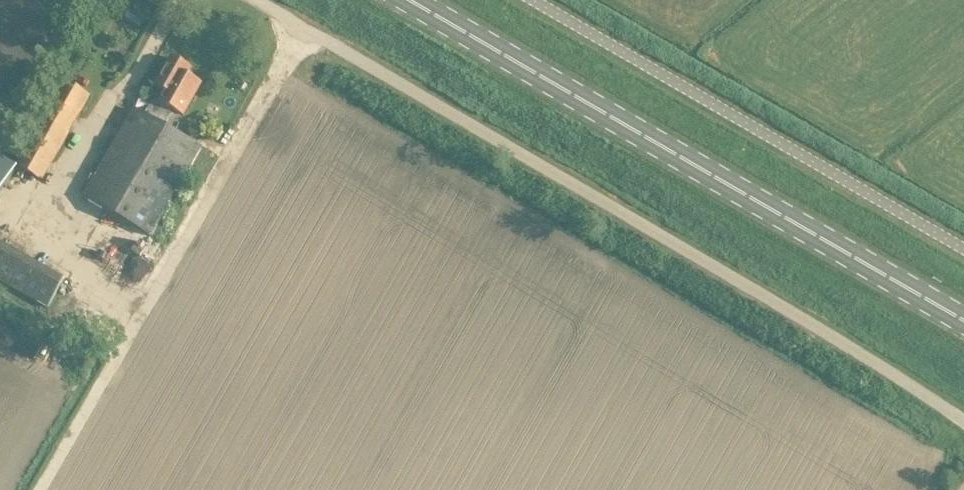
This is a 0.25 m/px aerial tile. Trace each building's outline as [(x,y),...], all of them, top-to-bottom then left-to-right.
[(154,82),(163,87),(158,96),(153,93),(142,111),(132,105),(82,193),(148,231),(198,143),(160,122),(170,104),(181,110),(198,80),(184,72),(188,65),(170,54),(154,82)] [(14,163),(54,94),(0,64),(0,155),(14,163)] [(75,76),(33,167),(51,175),(93,84),(75,76)] [(0,155),(0,188),(14,163),(0,155)] [(45,303),(61,275),(1,240),(0,240),(0,277),(45,303)]
